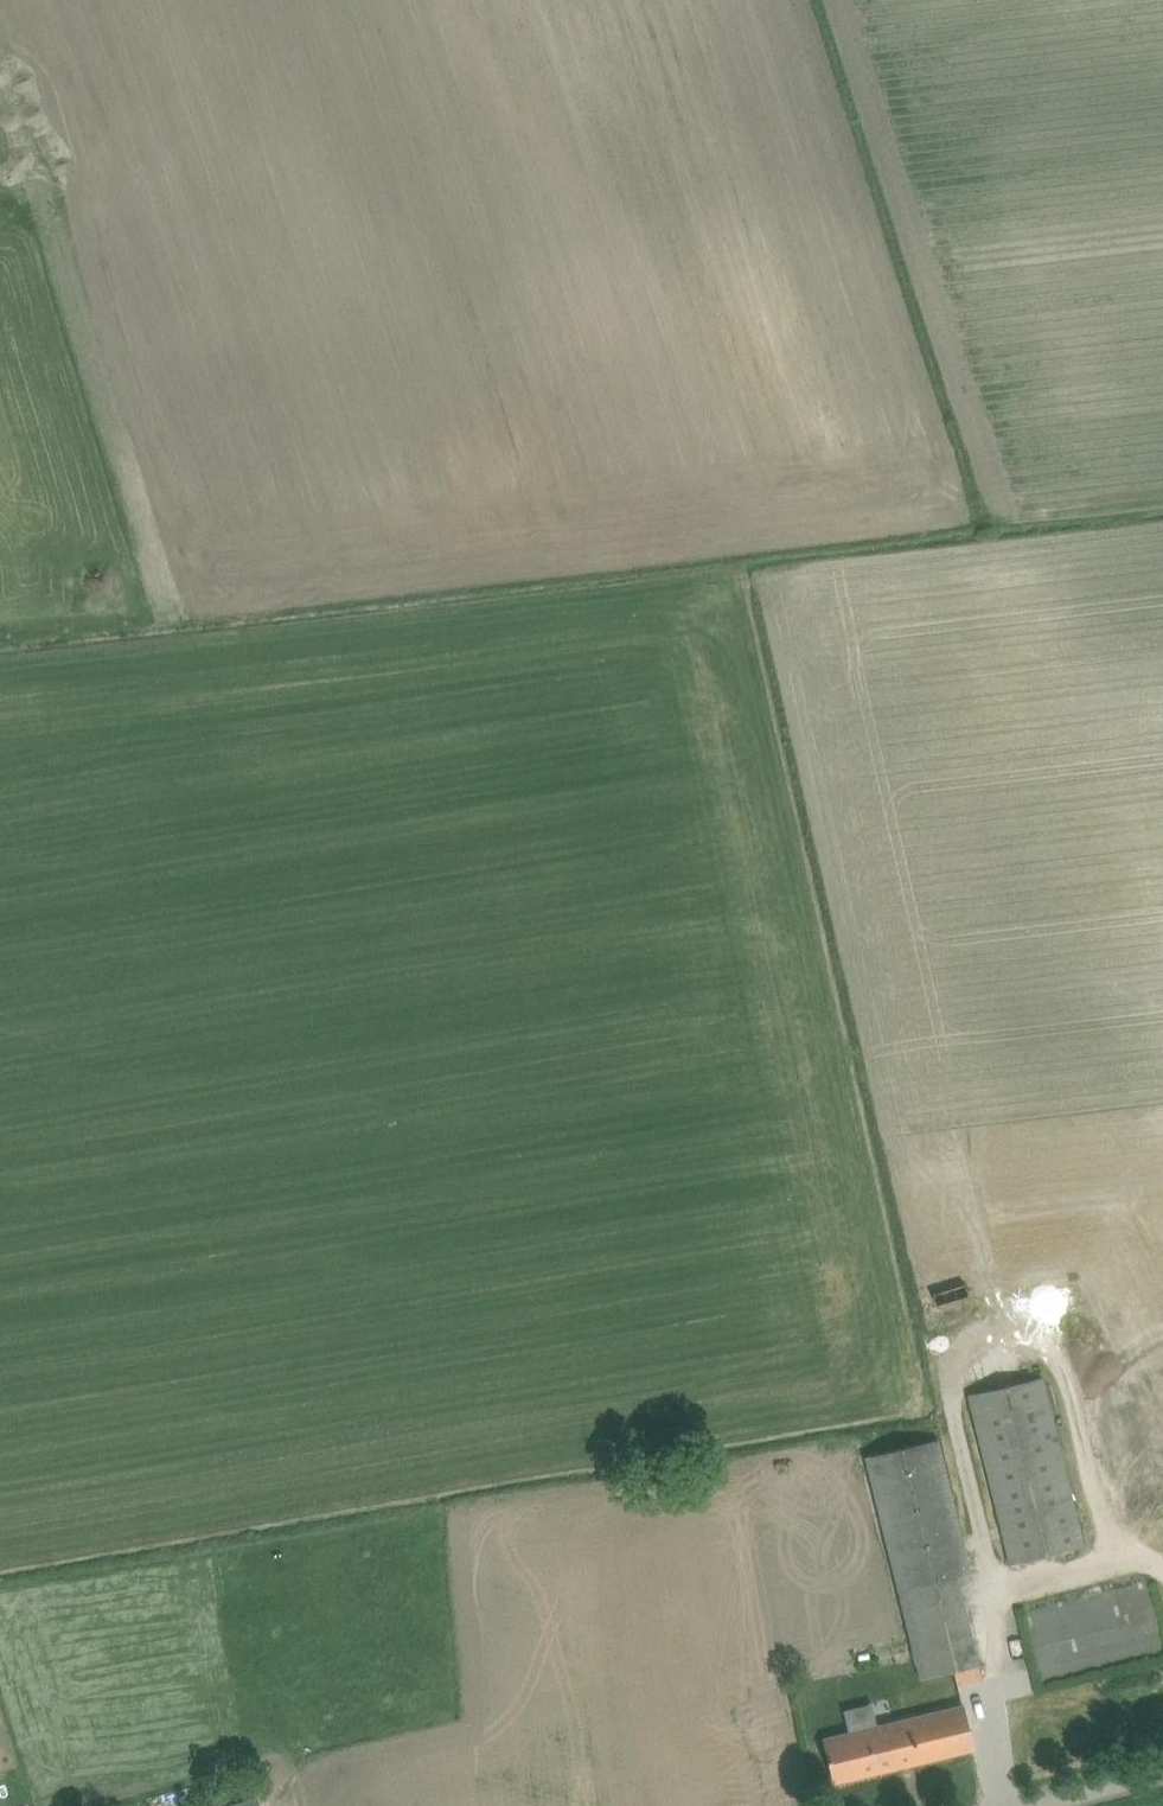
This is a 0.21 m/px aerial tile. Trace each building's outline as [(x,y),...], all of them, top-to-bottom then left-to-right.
[(969,1395),(1003,1540),(1009,1563),(1083,1545),(1078,1523),(1044,1377),(969,1395)] [(939,1438),(864,1456),(920,1679),(980,1664),(958,1575),(971,1572),(966,1551),(939,1438)] [(1162,1655),(1162,1619),(1154,1580),(1023,1608),(1039,1681),(1162,1655)] [(824,1741),(828,1759),(834,1781),(972,1747),(962,1705),(894,1723),(867,1730),(824,1741)] [(225,1805),(260,1805),(257,1796),(225,1805)]
